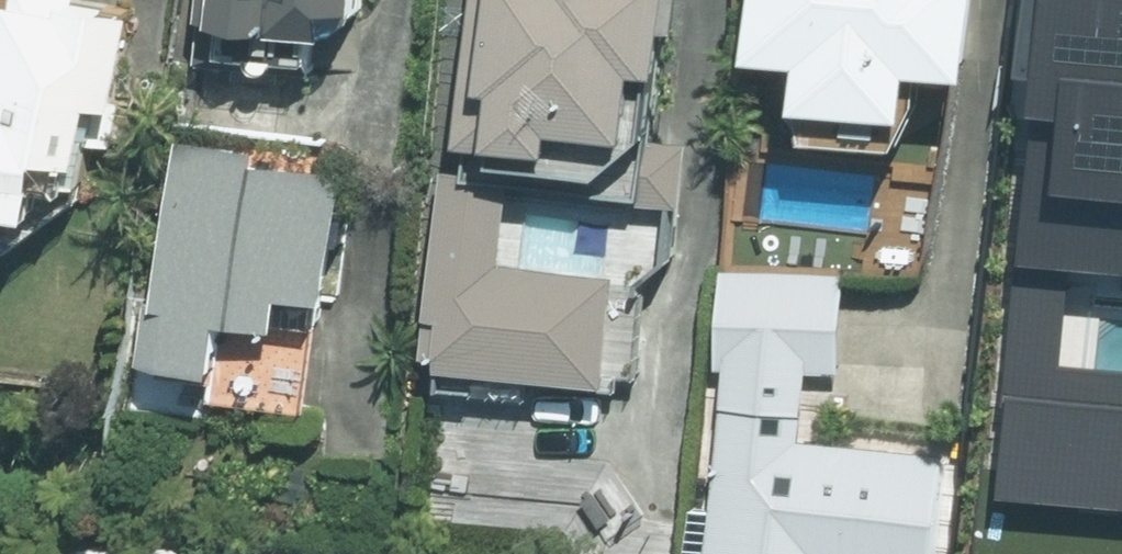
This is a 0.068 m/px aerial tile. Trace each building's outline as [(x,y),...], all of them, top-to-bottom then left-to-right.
[(24,208),(25,194),(49,198),(58,142),(94,148),(96,140),(118,144),(140,4),(115,0),(12,0),(3,52),(0,52),(0,205),(24,208)] [(349,16),(357,10),(361,4),(362,0),(203,0),(199,57),(313,66),(316,19),(344,21),(349,16)] [(433,343),(450,344),(447,380),(536,390),(537,369),(622,377),(624,362),(643,364),(653,269),(673,251),(679,193),(688,193),(695,135),(657,131),(665,48),(679,50),(684,0),(481,0),(465,163),(451,161),(433,343)] [(768,42),(967,60),(972,0),(772,0),(768,42)] [(1121,137),(1121,16),(1120,30),(1046,23),(1043,55),(1038,55),(1030,128),(1121,137)] [(326,289),(332,290),(349,164),(260,152),(262,140),(181,129),(158,297),(150,295),(143,352),(186,357),(184,372),(214,376),(212,392),(306,405),(319,314),(322,315),(326,289)] [(722,364),(846,370),(850,269),(728,263),(722,364)] [(952,445),(806,430),(809,388),(728,382),(712,553),(942,553),(952,445)] [(120,545),(84,542),(83,553),(118,553),(120,545)]
